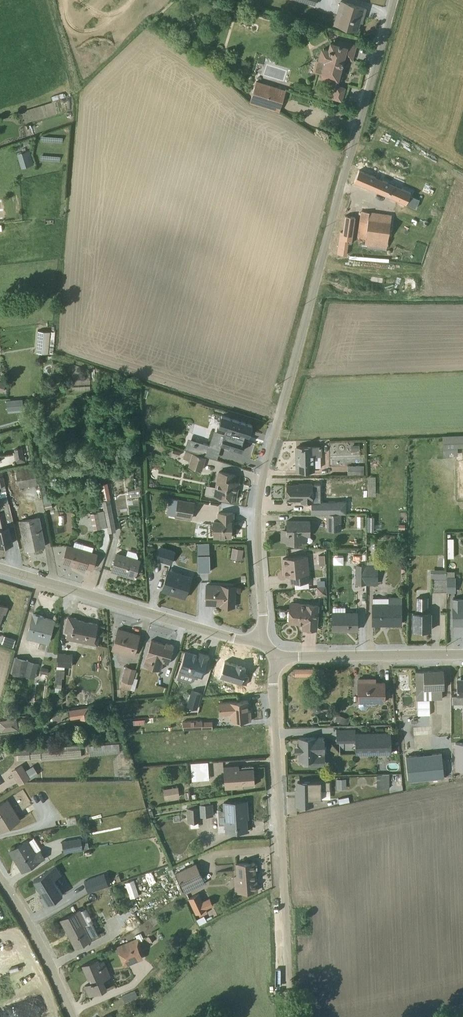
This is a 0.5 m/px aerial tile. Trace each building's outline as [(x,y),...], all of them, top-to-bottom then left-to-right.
[(340,0),(333,23),(357,30),(361,16),(363,17),(365,8),(340,0)] [(312,71),(320,74),(320,75),(337,79),(343,57),(352,59),(356,45),(334,39),(333,42),(329,41),(327,48),(321,47),(317,59),(316,58),(312,71)] [(285,90),(256,81),(250,102),(278,112),(285,90)] [(344,88),(335,85),(331,97),(341,100),(341,99),(343,100),(346,89),(344,89),(344,88)] [(20,157),(18,167),(27,169),(27,166),(30,167),(32,158),(20,157)] [(354,182),(405,204),(410,192),(358,170),(354,182)] [(386,248),(391,215),(361,211),(357,237),(365,238),(364,245),(386,248)] [(337,253),(346,255),(348,243),(351,243),(355,217),(345,216),(342,232),(340,232),(337,253)] [(38,332),(36,356),(49,356),(51,333),(38,332)] [(249,424),(249,423),(224,416),(216,440),(217,440),(225,442),(226,443),(242,448),(249,424)] [(441,430),(442,455),(456,454),(456,446),(462,446),(462,429),(441,430)] [(314,457),(321,456),(321,446),(296,447),(296,471),(314,470),(314,457)] [(22,463),(22,462),(24,461),(22,447),(13,449),(15,462),(19,462),(19,463),(22,463)] [(188,466),(201,470),(206,457),(185,451),(182,458),(189,461),(188,466)] [(32,464),(14,467),(18,488),(36,485),(32,464)] [(363,466),(347,466),(347,475),(363,475),(363,466)] [(2,473),(5,485),(13,483),(10,471),(2,473)] [(206,485),(204,494),(235,500),(238,482),(233,481),(234,475),(217,471),(214,487),(206,485)] [(108,481),(100,482),(102,498),(110,497),(108,481)] [(300,502),(312,502),(312,483),(298,483),(297,484),(286,484),(286,499),(300,500),(300,502)] [(12,543),(8,526),(14,525),(8,503),(7,503),(6,496),(0,497),(0,546),(12,543)] [(176,499),(169,498),(166,514),(174,516),(191,519),(194,501),(177,499),(176,499)] [(109,499),(101,500),(108,533),(115,531),(109,499)] [(93,529),(100,528),(97,512),(90,513),(93,529)] [(213,520),(213,537),(230,537),(231,526),(232,526),(232,513),(217,513),(217,520),(213,520)] [(326,514),(326,530),(340,531),(340,513),(326,514)] [(38,517),(20,521),(26,550),(44,546),(38,517)] [(281,531),(281,541),(285,541),(285,543),(306,541),(306,536),(309,536),(309,521),(286,521),(286,531),(281,531)] [(67,545),(62,562),(85,568),(85,567),(92,569),(97,553),(91,552),(93,547),(74,542),(73,546),(67,545)] [(209,543),(197,543),(197,571),(209,571),(209,543)] [(174,551),(159,546),(155,560),(170,564),(174,551)] [(232,547),(230,558),(241,560),(243,549),(232,547)] [(125,555),(116,552),(111,570),(140,577),(142,566),(142,563),(139,563),(140,559),(137,558),(137,557),(136,553),(127,550),(125,555)] [(334,555),(334,563),(344,563),(344,555),(334,555)] [(364,556),(346,555),(346,564),(356,564),(355,584),(365,584),(366,565),(365,564),(364,556)] [(308,581),(309,581),(307,556),(282,558),(284,575),(290,575),(291,582),(294,582),(295,589),(309,587),(308,581)] [(372,561),(366,562),(365,584),(377,585),(377,564),(372,564),(372,561)] [(191,576),(168,569),(161,591),(184,598),(191,576)] [(432,591),(446,591),(446,570),(430,570),(430,579),(432,579),(432,591)] [(454,571),(446,571),(446,592),(455,592),(455,577),(454,576),(454,571)] [(234,586),(206,585),(205,601),(220,602),(220,606),(233,606),(234,586)] [(316,587),(317,595),(326,594),(325,586),(316,587)] [(372,598),(372,624),(400,624),(400,596),(388,596),(388,598),(372,598)] [(412,630),(430,630),(430,612),(427,612),(427,597),(415,597),(415,612),(413,612),(412,630)] [(452,598),(452,624),(462,624),(462,604),(462,598),(452,598)] [(303,629),(315,629),(317,606),(290,604),(288,622),(303,624),(303,629)] [(344,607),(332,607),(332,630),(356,630),(356,611),(345,611),(344,607)] [(42,616),(33,613),(26,637),(47,643),(53,620),(42,617),(42,616)] [(76,618),(68,617),(65,632),(67,633),(66,639),(97,646),(99,637),(94,636),(97,624),(75,620),(76,618)] [(111,650),(133,657),(139,635),(118,629),(117,629),(111,650)] [(15,639),(4,635),(1,642),(12,646),(15,639)] [(151,640),(143,665),(160,670),(163,662),(168,664),(173,645),(165,643),(165,644),(151,640)] [(184,651),(176,678),(189,682),(194,680),(194,678),(197,678),(197,676),(202,677),(206,660),(208,655),(199,653),(198,655),(184,651)] [(71,667),(72,654),(57,653),(54,691),(59,692),(59,691),(58,691),(59,690),(61,690),(62,678),(63,678),(64,666),(71,667)] [(14,657),(9,672),(34,679),(38,663),(14,657)] [(224,661),(219,677),(246,685),(248,677),(243,675),(246,668),(244,668),(244,666),(236,664),(236,665),(224,661)] [(120,687),(129,690),(136,669),(125,666),(121,681),(122,681),(120,687)] [(415,672),(416,700),(417,700),(418,714),(430,714),(429,699),(442,699),(441,689),(444,689),(443,671),(415,672)] [(384,703),(384,682),(375,682),(375,679),(358,679),(358,706),(360,709),(365,709),(367,707),(367,705),(374,705),(375,703),(384,703)] [(201,693),(191,690),(186,706),(196,709),(201,693)] [(247,700),(218,702),(219,714),(230,713),(230,722),(251,720),(250,711),(248,711),(247,700)] [(89,710),(84,708),(81,710),(80,714),(82,717),(86,718),(89,717),(90,713),(89,710)] [(337,714),(335,720),(347,725),(351,716),(346,718),(337,714)] [(0,732),(17,729),(16,717),(0,720),(0,730),(0,732)] [(201,720),(182,721),(183,729),(201,729),(201,720)] [(355,754),(391,753),(390,732),(355,732),(355,730),(336,730),(336,742),(354,742),(355,754)] [(324,737),(299,738),(299,760),(308,760),(308,766),(324,765),(324,737)] [(89,755),(119,752),(119,743),(88,745),(89,755)] [(455,770),(462,770),(462,743),(455,743),(455,770)] [(40,760),(81,756),(80,745),(12,750),(13,755),(16,755),(16,760),(40,758),(40,760)] [(441,753),(405,756),(407,781),(443,778),(441,753)] [(191,780),(208,779),(207,761),(190,763),(191,780)] [(21,764),(10,771),(18,785),(29,778),(30,779),(38,774),(33,766),(25,770),(21,764)] [(223,766),(224,788),(242,787),(242,786),(254,785),(253,765),(238,766),(238,765),(223,766)] [(376,774),(376,788),(388,788),(388,774),(376,774)] [(345,779),(336,779),(336,789),(345,789),(345,779)] [(296,798),(296,806),(313,805),(313,802),(320,802),(320,799),(329,799),(329,781),(297,782),(297,798),(296,798)] [(177,787),(163,789),(164,799),(179,797),(177,787)] [(7,799),(0,803),(0,831),(20,819),(7,799)] [(186,808),(187,822),(200,821),(200,816),(213,816),(212,803),(210,803),(209,801),(199,801),(199,803),(187,804),(187,807),(186,808)] [(246,801),(222,802),(223,810),(218,810),(218,824),(225,824),(225,832),(247,831),(246,801)] [(28,839),(10,851),(22,871),(45,857),(33,838),(29,841),(28,839)] [(80,838),(61,841),(63,853),(88,848),(87,842),(81,843),(80,838)] [(234,893),(257,890),(254,862),(235,864),(236,876),(233,876),(234,893)] [(175,872),(185,893),(205,883),(195,863),(175,872)] [(39,896),(45,904),(62,894),(53,879),(60,874),(54,865),(33,880),(42,894),(39,896)] [(90,885),(70,898),(72,902),(93,890),(90,885)] [(197,893),(187,897),(191,905),(200,901),(197,893)] [(80,909),(61,919),(75,947),(98,935),(92,923),(93,922),(85,908),(81,910),(80,909)] [(213,909),(199,916),(202,921),(215,914),(213,909)] [(146,938),(149,943),(155,940),(151,935),(146,938)] [(138,940),(137,938),(116,947),(124,966),(143,959),(136,944),(138,940)] [(0,948),(0,1002),(21,993),(14,974),(21,971),(11,944),(0,948)] [(103,960),(99,962),(98,959),(82,965),(87,980),(91,978),(92,982),(85,985),(90,995),(107,988),(103,980),(110,977),(103,960)]
